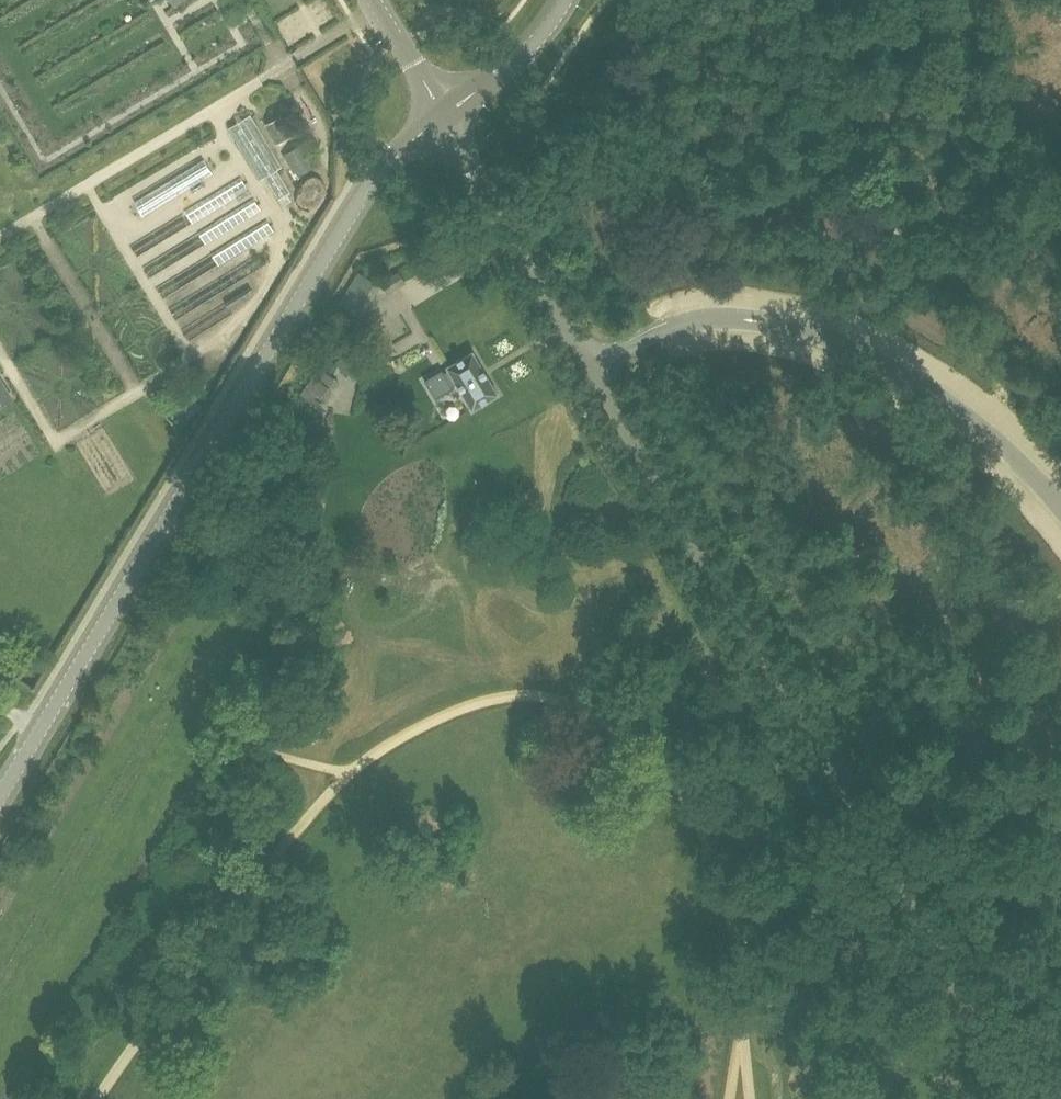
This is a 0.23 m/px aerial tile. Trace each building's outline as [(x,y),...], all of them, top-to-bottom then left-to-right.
[(294,134),(282,114),(266,124),(278,143),(294,134)] [(260,180),(265,177),(282,167),(250,115),(228,128),(260,180)] [(299,177),(318,165),(305,143),(284,155),(294,174),(296,173),(299,177)] [(212,174),(204,160),(135,201),(143,216),(212,174)] [(248,189),(241,178),(130,246),(137,257),(248,189)] [(282,198),(294,204),(301,192),(289,185),(282,198)] [(260,211),(254,199),(145,266),(151,277),(260,211)] [(274,232),(267,220),(157,287),(164,298),(274,232)] [(389,292),(406,282),(399,271),(382,281),(389,292)] [(358,272),(340,303),(361,316),(380,285),(358,272)] [(232,315),(226,305),(224,303),(182,330),(189,341),(232,315)] [(438,376),(451,397),(462,390),(473,409),(498,394),(473,353),(448,367),(449,369),(438,376)] [(0,375),(0,406),(14,397),(0,375)]
